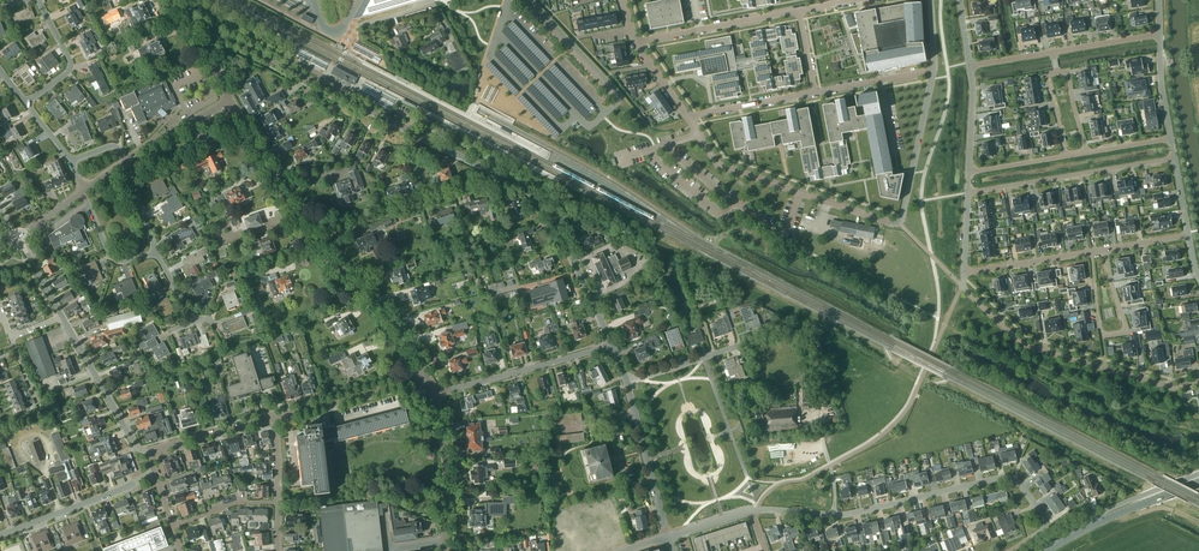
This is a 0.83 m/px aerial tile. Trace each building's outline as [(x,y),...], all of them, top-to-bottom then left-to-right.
[(106,3),(102,5),(105,12),(112,9),(108,0),(105,0),(106,3)] [(361,18),(398,7),(423,0),(370,0),(367,6),(366,6),(365,6),(364,7),(364,8),(364,9),(365,9),(360,18),(361,18)] [(663,0),(660,0),(660,1),(645,4),(650,30),(667,27),(683,24),(679,0),(666,0),(663,0)] [(737,1),(741,0),(741,5),(747,4),(748,9),(758,7),(758,6),(766,5),(767,5),(776,3),(776,0),(737,0),(737,1)] [(1024,9),(1023,0),(1015,0),(1016,6),(1012,6),(1014,15),(1018,14),(1018,11),(1024,9)] [(1024,9),(1025,11),(1032,10),(1036,10),(1035,2),(1031,3),(1030,0),(1023,0),(1024,9)] [(1051,7),(1050,0),(1043,0),(1043,3),(1040,4),(1041,12),(1048,11),(1048,8),(1051,7)] [(1051,7),(1052,7),(1052,8),(1058,7),(1059,8),(1063,7),(1062,0),(1061,0),(1058,1),(1058,0),(1050,0),(1051,7)] [(972,3),(973,8),(974,8),(975,15),(986,13),(986,15),(993,14),(991,6),(986,7),(985,1),(977,3),(977,2),(972,3)] [(858,54),(859,54),(863,53),(867,73),(890,68),(890,69),(895,68),(895,67),(927,61),(923,44),(921,3),(905,4),(855,13),(859,33),(852,35),(852,33),(851,33),(858,54)] [(139,24),(151,18),(144,4),(133,10),(132,7),(125,11),(128,17),(130,17),(135,26),(136,26),(139,25),(139,24)] [(81,24),(78,20),(83,17),(80,11),(79,11),(78,9),(76,10),(74,6),(67,9),(69,14),(65,16),(68,21),(69,21),(72,28),(81,24)] [(31,7),(26,10),(13,15),(17,23),(35,16),(31,7)] [(125,17),(120,7),(100,18),(101,18),(105,26),(104,27),(105,27),(111,23),(110,24),(111,20),(116,18),(119,19),(118,20),(119,20),(125,17)] [(426,9),(402,16),(404,20),(427,13),(426,9)] [(1148,24),(1146,16),(1137,17),(1137,13),(1129,14),(1130,18),(1132,18),(1134,26),(1148,24)] [(313,21),(314,19),(305,14),(302,19),(311,24),(313,21)] [(615,14),(609,15),(611,26),(617,24),(615,14)] [(609,15),(602,16),(604,27),(611,26),(609,15)] [(1102,16),(1105,31),(1111,30),(1109,15),(1102,16)] [(589,18),(591,29),(598,28),(596,17),(596,16),(589,17),(589,19),(589,18)] [(596,17),(598,28),(604,27),(602,16),(596,17)] [(1072,34),(1079,33),(1077,19),(1073,20),(1073,16),(1065,18),(1067,25),(1070,24),(1072,34)] [(1098,32),(1105,31),(1102,16),(1095,17),(1098,32)] [(576,20),(578,32),(585,31),(583,20),(583,18),(576,20)] [(583,20),(585,31),(591,29),(589,18),(589,19),(583,20)] [(1084,18),(1077,19),(1079,33),(1086,32),(1085,22),(1084,18)] [(1052,25),(1054,37),(1061,36),(1060,27),(1064,26),(1062,19),(1055,20),(1056,24),(1052,25)] [(551,60),(512,21),(501,32),(539,71),(551,60)] [(978,35),(987,34),(985,21),(976,22),(978,35)] [(1047,38),(1054,37),(1052,25),(1052,23),(1045,24),(1045,22),(1041,23),(1042,30),(1046,30),(1047,38)] [(404,24),(397,28),(400,34),(407,31),(404,24)] [(1036,40),(1035,34),(1039,33),(1037,24),(1034,24),(1034,26),(1027,27),(1027,29),(1029,41),(1036,40)] [(778,89),(778,88),(786,87),(796,85),(795,81),(801,80),(800,75),(803,74),(800,58),(797,59),(797,55),(793,56),(793,55),(793,54),(796,53),(796,50),(799,50),(796,34),(792,34),(792,29),(786,31),(785,26),(775,28),(767,30),(766,29),(757,31),(758,36),(752,37),(753,42),(749,42),(752,58),(754,64),(737,67),(735,61),(731,36),(705,41),(707,49),(673,56),(676,73),(681,72),(683,72),(693,70),(704,68),(705,73),(708,73),(711,72),(713,83),(716,97),(720,97),(721,100),(738,96),(737,93),(741,92),(737,70),(745,69),(754,67),(757,83),(760,82),(761,87),(767,86),(768,91),(778,89)] [(1027,29),(1021,30),(1020,26),(1016,27),(1017,34),(1021,34),(1022,43),(1029,41),(1027,29)] [(95,52),(92,45),(96,43),(90,31),(80,36),(82,41),(80,42),(87,56),(95,52)] [(33,48),(47,39),(42,33),(37,36),(34,32),(26,37),(33,48)] [(441,43),(439,38),(442,37),(439,32),(430,37),(432,41),(427,44),(427,45),(419,48),(423,55),(430,51),(431,52),(440,48),(438,44),(441,43)] [(400,35),(394,38),(392,39),(391,42),(392,44),(394,45),(396,44),(400,51),(408,47),(407,44),(403,35),(400,36),(400,35)] [(987,41),(979,42),(979,44),(979,48),(980,48),(981,51),(993,49),(992,41),(995,40),(994,37),(987,38),(987,41)] [(165,53),(166,51),(165,49),(163,48),(158,39),(139,49),(136,42),(129,45),(133,53),(138,50),(142,58),(151,54),(154,59),(161,55),(162,58),(165,56),(164,54),(165,53)] [(356,41),(352,49),(379,63),(382,56),(378,54),(381,48),(374,45),(372,49),(356,41)] [(448,44),(452,52),(459,49),(455,41),(448,44)] [(17,53),(21,50),(14,42),(2,52),(8,60),(14,55),(13,53),(16,51),(17,53)] [(626,50),(625,43),(613,45),(614,53),(626,50)] [(524,85),(535,75),(506,45),(495,55),(524,85)] [(446,57),(454,72),(456,71),(457,75),(471,68),(470,64),(467,65),(459,50),(446,57)] [(626,50),(614,53),(615,59),(627,57),(626,50)] [(47,72),(59,63),(51,53),(38,62),(47,72)] [(627,57),(615,59),(617,66),(628,64),(627,57)] [(752,58),(735,61),(737,67),(754,64),(752,58)] [(1132,75),(1149,72),(1147,64),(1142,65),(1141,59),(1126,62),(1127,68),(1131,67),(1132,75)] [(100,72),(98,68),(100,66),(98,62),(96,63),(89,67),(90,71),(92,70),(95,75),(87,79),(89,84),(97,80),(105,94),(110,91),(103,77),(104,77),(101,72),(100,72)] [(486,66),(515,96),(519,92),(490,62),(486,66)] [(28,86),(35,81),(27,71),(30,68),(27,64),(19,71),(22,75),(20,76),(28,86)] [(597,109),(553,64),(543,74),(586,119),(597,109)] [(1093,78),(1092,74),(1097,73),(1096,67),(1093,67),(1086,68),(1087,72),(1078,73),(1079,81),(1093,78)] [(354,78),(354,77),(349,74),(349,75),(338,70),(336,75),(344,79),(343,80),(346,82),(346,80),(354,84),(357,80),(354,78)] [(645,73),(638,74),(641,89),(644,89),(643,85),(647,84),(645,73)] [(641,89),(638,74),(631,75),(633,87),(637,86),(638,90),(641,89)] [(633,87),(631,75),(624,77),(627,88),(633,87)] [(259,112),(285,99),(281,91),(265,100),(254,77),(243,83),(248,93),(240,97),(252,118),(260,113),(259,112)] [(1024,79),(1025,86),(1038,84),(1037,77),(1024,79)] [(1140,80),(1140,77),(1124,80),(1127,96),(1142,94),(1143,98),(1150,97),(1149,85),(1150,85),(1149,78),(1140,80)] [(131,108),(134,114),(133,115),(134,118),(135,117),(139,125),(147,121),(146,118),(160,112),(163,115),(165,113),(162,111),(176,105),(164,78),(120,98),(125,111),(131,108)] [(1095,78),(1093,78),(1079,81),(1080,88),(1089,87),(1090,90),(1097,89),(1097,85),(1096,85),(1095,78)] [(568,111),(538,79),(527,89),(557,121),(568,111)] [(987,98),(1002,96),(1001,89),(1002,88),(1001,84),(994,85),(994,89),(985,91),(986,93),(985,94),(986,96),(986,97),(987,98)] [(1039,90),(1038,84),(1025,86),(1026,92),(1039,90)] [(79,103),(85,98),(75,85),(71,88),(73,90),(65,96),(71,104),(76,100),(79,103)] [(648,97),(652,102),(661,96),(657,90),(648,97)] [(1026,92),(1028,99),(1040,97),(1039,90),(1026,92)] [(1096,103),(1096,104),(1099,103),(1098,96),(1100,96),(1099,92),(1090,93),(1091,97),(1082,98),(1083,105),(1096,103)] [(846,142),(846,140),(844,140),(843,136),(842,134),(852,132),(868,129),(877,176),(877,177),(877,178),(881,197),(899,201),(902,183),(904,174),(900,175),(893,176),(877,93),(862,96),(862,98),(857,99),(856,97),(858,107),(864,106),(865,115),(857,117),(855,107),(847,108),(845,99),(835,101),(836,104),(834,105),(834,103),(823,105),(835,166),(820,169),(809,108),(798,110),(798,111),(796,112),(796,108),(786,110),(788,120),(754,126),(752,117),(742,118),(743,122),(741,122),(741,121),(730,123),(735,150),(746,148),(746,146),(747,146),(748,146),(749,151),(776,146),(774,136),(782,135),(784,145),(801,142),(802,148),(800,149),(805,173),(808,172),(809,177),(814,176),(815,180),(825,178),(829,177),(834,176),(834,177),(843,175),(843,170),(848,169),(847,164),(851,164),(846,142)] [(555,138),(559,134),(521,94),(517,98),(555,138)] [(85,98),(93,107),(97,106),(89,95),(85,98)] [(656,107),(665,101),(661,96),(652,102),(656,107)] [(1003,103),(1002,96),(987,98),(988,106),(997,105),(998,108),(1006,107),(1005,103),(1003,103)] [(1041,103),(1040,97),(1028,99),(1029,105),(1041,103)] [(58,120),(67,113),(55,98),(46,106),(58,120)] [(112,102),(119,120),(122,119),(118,108),(120,107),(117,100),(112,102)] [(285,101),(278,105),(282,113),(287,110),(290,116),(301,109),(296,101),(288,106),(285,101)] [(665,101),(656,107),(655,108),(658,114),(669,106),(665,101)] [(1147,109),(1146,102),(1138,103),(1139,110),(1145,109),(1146,113),(1145,113),(1148,130),(1153,129),(1153,130),(1153,131),(1159,130),(1159,129),(1158,129),(1155,111),(1148,112),(1147,109)] [(1097,110),(1096,104),(1096,103),(1083,105),(1085,113),(1094,111),(1094,115),(1101,114),(1101,110),(1097,110)] [(3,128),(10,125),(7,121),(17,116),(11,105),(2,110),(7,119),(0,123),(3,128)] [(669,106),(658,114),(662,119),(672,112),(669,106)] [(1031,113),(1032,119),(1046,117),(1045,110),(1036,111),(1035,108),(1027,109),(1027,113),(1031,113)] [(110,111),(112,116),(97,121),(102,133),(117,127),(115,122),(119,120),(115,109),(110,111)] [(69,133),(77,130),(82,132),(86,142),(91,140),(84,121),(89,120),(86,111),(74,115),(70,118),(73,126),(67,128),(69,133)] [(277,121),(283,118),(279,111),(272,114),(271,111),(260,117),(262,119),(261,120),(266,128),(278,122),(277,121)] [(984,118),(985,125),(1000,123),(999,116),(1001,115),(1001,111),(992,113),(993,116),(984,118)] [(1104,127),(1103,120),(1105,120),(1104,116),(1098,117),(1098,121),(1090,122),(1091,129),(1104,127)] [(1047,125),(1046,117),(1032,119),(1031,120),(1032,127),(1047,125)] [(1122,135),(1136,133),(1135,132),(1136,131),(1136,127),(1135,127),(1134,123),(1123,124),(1122,120),(1116,121),(1118,129),(1121,128),(1122,135)] [(321,137),(329,141),(332,136),(336,138),(341,128),(332,123),(329,129),(329,128),(327,132),(322,129),(319,133),(322,135),(321,137)] [(1002,130),(1000,123),(985,125),(985,127),(985,128),(985,131),(986,131),(986,133),(995,132),(996,136),(1003,134),(1002,130)] [(12,129),(10,125),(3,128),(1,129),(6,139),(13,135),(16,140),(26,135),(20,124),(12,129)] [(313,124),(304,129),(307,135),(316,130),(313,124)] [(1093,137),(1102,135),(1102,138),(1109,137),(1107,126),(1104,127),(1091,129),(1093,137)] [(274,143),(284,138),(278,127),(268,132),(274,143)] [(351,146),(357,137),(349,132),(346,138),(341,147),(345,149),(347,145),(351,146)] [(1017,139),(1019,151),(1028,150),(1026,141),(1030,140),(1029,133),(1021,134),(1022,138),(1017,139)] [(1050,133),(1041,134),(1043,147),(1046,147),(1046,148),(1050,147),(1050,146),(1053,145),(1050,133)] [(307,156),(305,151),(314,146),(315,149),(323,144),(318,137),(302,146),(302,147),(295,152),(297,155),(294,157),(297,161),(307,156)] [(280,154),(292,148),(289,141),(276,148),(280,154)] [(367,155),(372,145),(365,141),(362,147),(361,146),(356,155),(361,158),(363,153),(367,155)] [(30,159),(39,154),(33,143),(25,148),(23,143),(17,147),(20,153),(25,150),(30,159)] [(992,143),(983,144),(985,157),(987,156),(988,158),(992,157),(992,156),(994,155),(992,143)] [(340,148),(335,145),(331,152),(336,155),(340,148)] [(383,164),(388,155),(380,149),(377,155),(377,154),(372,164),(376,166),(379,161),(383,164)] [(213,173),(216,172),(217,171),(218,172),(219,172),(221,171),(221,169),(216,159),(222,156),(220,152),(206,159),(206,158),(193,163),(197,171),(207,166),(209,171),(211,170),(213,173)] [(49,163),(59,158),(57,154),(47,159),(49,163)] [(66,175),(63,168),(60,160),(53,163),(51,164),(54,171),(56,171),(59,177),(44,183),(47,191),(70,182),(67,174),(66,175)] [(180,165),(182,169),(192,164),(191,160),(180,165)] [(368,172),(372,166),(368,163),(364,170),(368,172)] [(353,202),(351,195),(356,193),(356,191),(364,189),(358,169),(349,172),(352,178),(338,183),(341,192),(338,192),(340,198),(345,197),(347,204),(353,202)] [(437,172),(440,183),(451,180),(448,169),(437,172)] [(1168,184),(1167,180),(1166,180),(1166,179),(1164,179),(1164,174),(1153,176),(1150,177),(1150,175),(1145,175),(1146,183),(1154,182),(1155,187),(1167,185),(1167,184),(1168,184)] [(172,196),(178,193),(173,185),(167,188),(160,175),(148,182),(157,199),(169,192),(172,196)] [(1124,180),(1127,195),(1131,195),(1132,200),(1139,198),(1138,190),(1134,190),(1132,180),(1131,180),(1131,179),(1124,180)] [(1128,197),(1127,195),(1124,180),(1118,181),(1118,182),(1117,183),(1118,192),(1115,192),(1116,199),(1120,199),(1120,198),(1128,197)] [(13,193),(15,197),(24,192),(21,188),(16,191),(12,183),(0,189),(5,198),(13,193)] [(402,194),(410,192),(407,183),(386,190),(388,198),(397,195),(397,197),(403,195),(402,194)] [(1106,183),(1098,185),(1101,200),(1108,199),(1109,200),(1113,200),(1111,192),(1108,192),(1106,183)] [(1094,201),(1101,200),(1098,185),(1091,186),(1092,195),(1088,195),(1090,204),(1094,203),(1094,201)] [(224,195),(227,199),(228,198),(229,199),(242,193),(240,190),(241,189),(240,188),(239,188),(239,187),(234,190),(233,189),(229,191),(230,192),(224,195)] [(1080,188),(1072,189),(1075,204),(1082,203),(1082,204),(1086,203),(1085,196),(1082,197),(1080,188)] [(1068,206),(1075,204),(1072,189),(1065,190),(1066,199),(1062,200),(1063,207),(1068,206)] [(192,194),(194,200),(201,197),(199,191),(192,194)] [(25,195),(24,192),(15,197),(17,200),(13,203),(18,211),(29,205),(27,201),(31,199),(28,194),(25,195)] [(1054,192),(1046,193),(1049,209),(1056,208),(1060,208),(1059,200),(1055,201),(1054,192)] [(243,195),(242,193),(229,199),(228,198),(227,199),(231,207),(236,204),(237,205),(241,203),(240,202),(245,199),(245,198),(245,196),(244,195),(243,195)] [(1042,210),(1049,209),(1046,193),(1039,195),(1040,203),(1036,204),(1038,213),(1042,212),(1042,210)] [(1171,206),(1169,197),(1162,198),(1161,194),(1153,195),(1154,200),(1157,200),(1158,208),(1165,207),(1165,208),(1169,207),(1169,206),(1171,206)] [(464,198),(465,203),(464,203),(465,208),(468,208),(468,209),(469,209),(469,210),(478,208),(477,201),(472,202),(471,196),(468,197),(464,198)] [(1023,197),(1020,198),(1023,213),(1022,213),(1023,214),(1030,213),(1030,214),(1035,213),(1033,206),(1030,206),(1028,197),(1027,198),(1027,196),(1023,197)] [(524,208),(522,209),(519,197),(506,200),(509,212),(507,213),(510,221),(526,216),(524,208)] [(487,206),(488,206),(487,198),(477,201),(478,208),(480,216),(482,215),(482,214),(484,213),(486,211),(487,209),(487,206)] [(1018,214),(1022,213),(1023,213),(1020,198),(1017,198),(1014,199),(1014,200),(1013,200),(1014,209),(1010,210),(1012,218),(1019,217),(1018,214)] [(172,213),(179,209),(174,200),(162,207),(165,213),(161,215),(165,223),(174,218),(172,213)] [(980,210),(992,208),(991,201),(979,203),(980,210)] [(464,207),(458,209),(461,221),(467,219),(464,207)] [(451,208),(443,210),(447,223),(455,220),(451,208)] [(994,214),(992,208),(980,210),(981,216),(994,214)] [(447,223),(443,210),(435,213),(439,225),(447,223)] [(248,229),(261,224),(257,214),(244,219),(248,229)] [(994,214),(981,216),(982,223),(995,221),(994,214)] [(1161,214),(1150,216),(1151,221),(1157,220),(1159,230),(1165,229),(1165,227),(1172,226),(1171,222),(1172,221),(1171,215),(1162,217),(1161,214)] [(82,231),(85,230),(86,229),(83,221),(83,220),(82,218),(80,217),(78,216),(76,216),(75,217),(75,218),(73,220),(72,219),(48,236),(55,250),(67,245),(66,243),(71,241),(75,245),(76,244),(79,250),(88,246),(82,231)] [(1126,221),(1128,233),(1136,232),(1134,223),(1138,223),(1137,216),(1130,217),(1130,220),(1126,221)] [(233,226),(240,224),(238,217),(231,220),(233,226)] [(390,218),(375,224),(378,231),(393,225),(390,218)] [(1106,220),(1100,221),(1100,222),(1102,236),(1109,234),(1108,225),(1112,225),(1110,218),(1106,218),(1106,220)] [(1121,235),(1128,233),(1126,221),(1126,218),(1119,219),(1115,219),(1116,227),(1119,226),(1121,235)] [(1080,225),(1073,226),(1076,240),(1083,239),(1082,230),(1086,229),(1084,220),(1080,221),(1080,225)] [(1094,237),(1102,236),(1100,222),(1100,221),(1100,220),(1092,221),(1094,237)] [(996,227),(995,221),(982,223),(983,229),(996,227)] [(841,231),(873,238),(875,228),(843,222),(841,231)] [(1068,241),(1076,240),(1073,226),(1066,227),(1066,225),(1062,226),(1063,233),(1067,232),(1068,241)] [(191,227),(187,229),(186,228),(172,236),(174,240),(170,242),(175,252),(181,249),(180,248),(185,246),(182,241),(190,237),(192,240),(197,238),(191,227)] [(523,248),(524,248),(526,252),(531,250),(530,246),(531,246),(528,236),(534,232),(533,228),(527,231),(518,233),(523,248)] [(1055,233),(1048,234),(1050,247),(1058,245),(1056,237),(1060,236),(1059,229),(1054,229),(1055,233)] [(981,239),(993,237),(992,230),(980,232),(981,239)] [(1043,248),(1050,247),(1048,234),(1048,231),(1041,232),(1040,230),(1036,231),(1038,240),(1041,239),(1043,248)] [(377,244),(381,242),(377,232),(373,234),(373,233),(356,240),(361,251),(364,250),(365,253),(367,253),(370,252),(370,250),(369,248),(377,244)] [(603,243),(602,240),(600,236),(595,238),(594,237),(591,238),(590,237),(583,241),(586,247),(593,244),(594,244),(595,247),(603,243)] [(261,247),(273,243),(271,237),(259,241),(258,238),(248,242),(250,248),(260,245),(261,247)] [(995,243),(993,237),(981,239),(982,246),(995,243)] [(1029,237),(1022,238),(1024,251),(1031,250),(1029,237)] [(850,244),(860,247),(862,241),(852,238),(850,244)] [(1017,252),(1024,251),(1022,238),(1015,240),(1017,252)] [(276,251),(273,243),(261,247),(263,255),(276,251)] [(983,252),(996,250),(995,243),(982,246),(983,252)] [(187,278),(193,274),(194,276),(200,273),(196,265),(205,260),(203,256),(208,254),(208,252),(206,247),(202,249),(202,250),(183,261),(185,265),(181,268),(187,278)] [(1163,262),(1180,259),(1180,256),(1181,256),(1180,252),(1179,252),(1179,249),(1165,252),(1166,258),(1162,258),(1163,262)] [(997,256),(996,250),(983,252),(984,259),(997,256)] [(592,258),(599,273),(612,266),(611,264),(618,261),(615,254),(604,259),(602,253),(592,258)] [(627,257),(618,261),(611,264),(612,266),(599,273),(605,288),(615,283),(613,277),(622,272),(632,268),(627,257)] [(1116,260),(1117,267),(1131,265),(1130,257),(1116,260)] [(48,276),(56,271),(54,267),(55,267),(54,265),(57,264),(54,258),(48,262),(50,265),(44,268),(48,276)] [(551,270),(550,269),(549,267),(552,266),(554,265),(554,264),(554,263),(553,262),(551,258),(547,260),(546,259),(541,261),(540,258),(533,260),(533,262),(529,263),(531,268),(535,267),(536,270),(538,269),(540,272),(543,271),(542,270),(546,269),(547,272),(551,270)] [(405,261),(408,269),(416,266),(414,259),(405,261)] [(89,285),(103,279),(95,260),(81,266),(89,285)] [(264,265),(266,270),(274,267),(272,262),(264,265)] [(1133,264),(1131,265),(1117,267),(1118,275),(1127,273),(1128,277),(1135,276),(1134,271),(1134,272),(1133,264)] [(1067,268),(1069,275),(1084,272),(1083,265),(1067,268)] [(407,282),(406,279),(409,278),(408,274),(405,275),(402,267),(390,271),(391,277),(393,283),(395,282),(396,285),(399,284),(407,282)] [(1166,279),(1184,276),(1183,274),(1184,274),(1184,269),(1182,269),(1182,267),(1168,269),(1169,275),(1165,276),(1166,279)] [(208,273),(212,278),(220,274),(216,268),(208,273)] [(1044,272),(1046,287),(1053,286),(1053,287),(1057,286),(1056,279),(1052,280),(1051,271),(1044,272)] [(154,294),(163,289),(153,272),(143,278),(153,294),(154,294)] [(1040,288),(1046,287),(1044,272),(1037,273),(1038,282),(1035,282),(1036,290),(1040,289),(1040,288)] [(1085,279),(1084,272),(1069,275),(1070,282),(1085,279)] [(214,286),(210,279),(212,278),(208,273),(200,277),(203,282),(200,283),(200,282),(192,287),(201,302),(210,297),(206,291),(214,286)] [(265,283),(268,282),(273,297),(280,294),(280,292),(284,291),(286,295),(291,293),(289,289),(292,287),(287,275),(278,279),(276,273),(268,276),(265,275),(265,277),(260,274),(257,280),(265,283)] [(61,288),(69,284),(64,275),(60,278),(60,279),(52,283),(56,290),(60,287),(61,288)] [(1027,275),(1020,276),(1022,291),(1029,290),(1029,291),(1033,290),(1032,283),(1028,284),(1027,275)] [(1015,292),(1022,291),(1020,276),(1013,277),(1015,292)] [(113,285),(117,294),(122,292),(124,299),(138,294),(131,278),(113,285)] [(556,305),(555,303),(568,299),(566,292),(570,291),(568,285),(564,286),(562,279),(549,283),(550,285),(529,291),(533,307),(549,302),(550,306),(556,305)] [(1005,295),(1009,294),(1008,287),(1004,288),(1003,279),(995,280),(995,283),(994,284),(995,288),(996,288),(997,293),(1005,291),(1005,295)] [(1123,287),(1124,294),(1139,292),(1138,285),(1139,285),(1138,281),(1131,282),(1132,285),(1123,287)] [(256,292),(264,288),(262,283),(253,287),(256,292)] [(234,290),(237,289),(236,284),(227,288),(229,292),(221,295),(227,309),(239,304),(234,290)] [(1171,287),(1173,297),(1187,294),(1186,292),(1188,292),(1187,287),(1186,287),(1185,285),(1171,287)] [(435,295),(438,294),(437,288),(433,289),(432,287),(422,290),(421,288),(410,291),(412,297),(411,297),(411,299),(412,299),(414,305),(425,302),(424,298),(435,295)] [(1072,296),(1073,299),(1085,297),(1084,290),(1076,292),(1075,288),(1068,289),(1069,297),(1072,296)] [(619,296),(625,294),(623,289),(616,293),(618,297),(619,298),(613,301),(618,311),(625,308),(619,296)] [(517,290),(488,298),(489,301),(518,293),(517,290)] [(69,302),(74,299),(70,291),(66,293),(66,295),(60,298),(63,304),(68,301),(69,302)] [(1141,299),(1139,292),(1124,294),(1125,302),(1134,300),(1135,304),(1143,302),(1143,298),(1141,299)] [(12,302),(23,299),(20,293),(8,297),(9,300),(11,299),(12,302)] [(156,298),(154,294),(153,294),(147,298),(149,302),(156,298)] [(78,301),(79,301),(77,302),(66,308),(70,315),(76,311),(77,313),(79,313),(81,312),(81,310),(81,309),(84,307),(84,308),(87,306),(89,310),(93,308),(86,295),(80,298),(78,301)] [(171,314),(176,312),(168,297),(158,302),(166,316),(171,314)] [(1085,297),(1073,299),(1072,300),(1072,303),(1069,304),(1070,311),(1077,310),(1077,306),(1087,305),(1085,297)] [(25,305),(23,299),(12,302),(10,303),(10,306),(13,305),(14,308),(25,305)] [(1037,303),(1039,311),(1049,309),(1047,301),(1037,303)] [(130,304),(132,311),(138,309),(137,302),(130,304)] [(1019,309),(1019,311),(1018,311),(1019,316),(1020,316),(1020,318),(1033,316),(1032,310),(1036,309),(1034,302),(1027,303),(1028,307),(1019,309)] [(1182,313),(1180,313),(1181,318),(1190,316),(1189,312),(1198,311),(1196,302),(1193,303),(1193,302),(1188,302),(1189,304),(1181,305),(1182,313)] [(27,310),(25,305),(14,308),(12,309),(12,312),(15,311),(16,314),(27,310)] [(751,330),(761,326),(757,314),(753,316),(750,306),(741,309),(748,331),(749,330),(749,331),(751,330)] [(1132,314),(1133,321),(1146,319),(1147,319),(1146,312),(1148,311),(1147,307),(1140,308),(1140,312),(1132,314)] [(649,314),(650,313),(648,308),(633,312),(636,320),(624,324),(629,337),(632,336),(633,339),(638,337),(637,333),(639,333),(636,325),(644,323),(642,316),(649,314)] [(438,316),(445,314),(444,309),(437,311),(424,315),(426,321),(426,322),(426,324),(427,324),(428,325),(431,324),(432,327),(438,325),(437,322),(440,321),(438,316)] [(29,316),(27,310),(16,314),(14,315),(14,317),(17,316),(18,320),(29,316)] [(139,310),(106,318),(109,330),(124,326),(142,322),(139,310)] [(1076,343),(1076,342),(1088,340),(1085,323),(1090,323),(1088,312),(1081,314),(1082,324),(1073,325),(1073,324),(1074,331),(1075,331),(1076,336),(1074,336),(1076,343)] [(728,333),(727,330),(731,329),(727,315),(722,317),(723,319),(714,321),(716,326),(711,327),(712,328),(715,337),(728,333)] [(31,322),(29,316),(18,320),(16,321),(16,323),(19,322),(20,326),(31,322)] [(243,316),(226,322),(222,324),(224,330),(225,330),(227,335),(247,327),(243,316)] [(344,335),(355,329),(347,316),(336,323),(334,318),(326,323),(329,328),(333,325),(340,336),(343,334),(344,335)] [(96,327),(100,325),(96,317),(92,319),(91,319),(83,323),(87,332),(96,327)] [(1046,333),(1062,331),(1060,318),(1044,321),(1046,333)] [(550,333),(559,331),(556,321),(550,323),(549,319),(546,320),(548,327),(544,329),(545,336),(539,338),(540,345),(539,346),(541,350),(553,346),(550,333)] [(581,338),(585,336),(582,325),(580,325),(578,319),(572,321),(574,327),(572,327),(575,340),(581,338)] [(1146,319),(1133,321),(1134,328),(1143,327),(1144,331),(1151,329),(1150,325),(1147,326),(1146,319)] [(1177,333),(1178,337),(1198,334),(1198,319),(1190,321),(1191,327),(1188,327),(1188,330),(1184,331),(1184,332),(1177,333)] [(700,332),(699,329),(702,328),(700,321),(696,322),(698,329),(695,330),(696,333),(687,336),(690,345),(703,341),(700,332)] [(148,346),(157,341),(155,338),(160,335),(153,323),(141,330),(148,341),(145,342),(148,346)] [(105,339),(126,334),(124,326),(103,332),(104,335),(92,340),(96,348),(107,343),(105,339)] [(677,328),(665,332),(672,352),(684,348),(677,328)] [(440,341),(440,343),(439,343),(440,346),(441,347),(442,347),(446,346),(446,349),(452,348),(451,345),(454,344),(453,339),(465,335),(463,329),(451,332),(450,332),(438,336),(440,341)] [(1163,343),(1161,331),(1146,333),(1147,342),(1158,340),(1159,349),(1153,350),(1154,354),(1152,355),(1153,360),(1154,359),(1155,364),(1165,362),(1164,355),(1171,354),(1169,342),(1163,343)] [(205,347),(209,345),(206,335),(198,338),(196,332),(180,338),(184,349),(181,350),(184,356),(189,354),(187,348),(200,344),(201,347),(205,346),(205,347)] [(499,343),(497,333),(488,335),(490,345),(499,343)] [(650,357),(648,350),(659,346),(654,335),(643,339),(645,344),(646,346),(634,350),(638,360),(639,361),(641,361),(642,361),(643,360),(650,357)] [(1123,349),(1124,354),(1128,353),(1128,357),(1132,356),(1132,358),(1138,357),(1137,355),(1136,348),(1140,347),(1138,335),(1131,336),(1132,342),(1126,343),(1127,348),(1123,349)] [(1195,343),(1194,335),(1184,337),(1185,345),(1195,343)] [(26,343),(35,366),(51,360),(42,337),(26,343)] [(157,341),(148,346),(151,351),(153,350),(159,360),(171,354),(164,342),(159,345),(157,341)] [(513,357),(526,354),(523,342),(517,344),(518,345),(511,347),(513,357)] [(117,360),(114,354),(125,350),(123,344),(112,348),(113,351),(101,357),(105,365),(117,360)] [(176,349),(181,363),(185,361),(180,347),(176,349)] [(479,350),(478,347),(466,351),(468,357),(478,354),(477,351),(479,350)] [(486,365),(498,362),(495,351),(494,348),(488,350),(488,353),(483,354),(486,365)] [(1184,357),(1175,359),(1177,369),(1186,367),(1186,366),(1191,365),(1190,359),(1194,359),(1192,349),(1183,351),(1184,357)] [(259,381),(251,355),(247,356),(246,353),(233,357),(240,383),(227,387),(230,398),(239,396),(239,398),(240,398),(240,397),(246,396),(247,396),(246,394),(261,390),(262,392),(262,390),(274,387),(271,377),(259,381)] [(358,374),(373,367),(367,354),(357,359),(354,353),(341,360),(349,375),(352,373),(352,374),(357,372),(358,374)] [(60,357),(51,360),(56,373),(59,372),(57,368),(63,365),(65,369),(73,366),(70,358),(62,361),(60,357)] [(452,372),(457,370),(459,371),(462,370),(462,369),(463,369),(462,364),(468,362),(467,357),(460,360),(460,358),(458,359),(449,361),(451,366),(450,367),(452,372)] [(742,365),(740,365),(737,357),(724,362),(730,377),(738,374),(740,378),(746,376),(742,365)] [(56,373),(51,360),(35,366),(41,381),(56,375),(56,373)] [(277,363),(275,364),(280,380),(284,379),(281,369),(280,370),(277,363)] [(592,379),(605,373),(601,365),(594,368),(594,367),(589,370),(592,375),(590,376),(592,379)] [(76,374),(73,366),(65,369),(65,370),(59,372),(61,375),(66,373),(68,377),(69,377),(69,378),(72,377),(71,376),(76,374)] [(122,373),(126,372),(124,367),(120,368),(110,371),(112,379),(123,376),(122,373)] [(6,372),(5,372),(0,374),(0,381),(2,380),(3,382),(9,379),(6,372)] [(577,390),(576,387),(574,382),(571,383),(569,375),(567,375),(566,372),(558,374),(561,385),(568,383),(569,389),(570,392),(577,390)] [(298,385),(295,373),(288,375),(289,378),(288,378),(290,383),(291,382),(295,397),(301,395),(298,385)] [(585,382),(583,373),(577,374),(580,384),(585,382)] [(609,381),(605,373),(592,379),(594,382),(598,380),(597,379),(599,378),(602,384),(609,381)] [(310,383),(308,383),(310,393),(310,394),(316,392),(314,386),(315,384),(312,375),(308,376),(310,383)] [(824,376),(826,390),(833,389),(831,375),(824,376)] [(551,393),(555,392),(553,386),(549,387),(548,383),(547,383),(546,377),(537,380),(540,390),(544,389),(546,395),(551,394),(551,393)] [(294,398),(295,397),(291,382),(290,383),(288,378),(285,379),(287,386),(289,386),(289,388),(285,389),(288,400),(293,398),(294,398)] [(5,384),(8,390),(19,385),(18,383),(16,383),(15,380),(5,384)] [(19,385),(8,390),(10,396),(22,390),(21,389),(23,388),(22,387),(27,384),(26,382),(19,385)] [(310,393),(308,383),(301,385),(304,395),(310,393)] [(522,403),(520,397),(517,384),(508,386),(511,397),(515,396),(517,404),(522,403)] [(85,385),(74,390),(72,386),(64,389),(66,396),(73,394),(73,395),(75,394),(76,397),(88,392),(85,385)] [(135,387),(130,389),(130,388),(120,391),(122,399),(132,396),(137,395),(135,387)] [(10,396),(13,402),(25,396),(27,395),(27,394),(26,393),(24,394),(22,390),(10,396)] [(475,401),(492,396),(491,390),(486,392),(466,397),(466,398),(459,400),(463,413),(468,412),(467,409),(473,408),(472,403),(476,402),(475,401)] [(605,401),(617,398),(614,390),(605,392),(603,393),(605,401)] [(577,400),(581,399),(580,392),(573,393),(575,399),(577,398),(577,400)] [(31,393),(27,394),(27,395),(25,396),(13,402),(15,407),(25,403),(27,402),(28,401),(27,397),(32,395),(31,393)] [(228,401),(227,395),(217,397),(218,403),(211,405),(213,411),(213,412),(215,419),(228,415),(225,401),(228,401)] [(529,411),(525,396),(520,397),(522,403),(523,406),(517,407),(518,412),(529,411)] [(129,413),(130,413),(131,416),(137,414),(137,415),(139,414),(139,413),(140,413),(144,412),(142,407),(148,405),(146,398),(136,401),(138,406),(129,408),(129,409),(129,410),(129,413)] [(617,398),(605,401),(605,404),(608,403),(608,402),(610,402),(612,409),(619,407),(617,398)] [(92,399),(83,403),(82,399),(75,402),(77,407),(80,406),(81,410),(85,408),(87,413),(96,409),(92,399)] [(26,406),(25,403),(15,407),(18,413),(30,407),(29,405),(26,406)] [(161,405),(146,410),(147,415),(163,410),(161,405)] [(797,406),(769,408),(769,410),(756,412),(757,420),(764,419),(764,431),(799,428),(797,406)] [(196,418),(197,416),(196,415),(195,414),(192,415),(190,409),(182,412),(185,421),(182,421),(183,427),(197,423),(196,418)] [(315,495),(329,493),(323,442),(333,440),(334,442),(339,441),(409,423),(405,409),(335,427),(335,426),(322,428),(321,424),(306,426),(307,430),(304,430),(304,435),(296,436),(302,486),(313,485),(315,495)] [(163,411),(166,420),(160,422),(165,436),(171,434),(168,425),(173,424),(169,410),(163,411)] [(171,414),(173,424),(180,422),(177,412),(171,414)] [(556,416),(557,424),(582,421),(582,425),(585,424),(585,420),(582,420),(581,413),(556,416)] [(146,430),(157,427),(155,421),(150,423),(148,415),(141,418),(140,417),(137,419),(138,421),(136,421),(139,430),(145,427),(146,430)] [(99,420),(98,419),(95,420),(93,416),(81,421),(83,426),(79,427),(78,429),(79,430),(80,431),(84,429),(84,430),(89,428),(90,431),(91,431),(92,434),(103,430),(101,425),(106,424),(104,419),(99,420)] [(483,431),(481,431),(480,427),(483,427),(483,422),(469,424),(469,428),(467,428),(467,433),(468,443),(469,448),(471,448),(472,451),(484,450),(484,446),(483,446),(482,442),(484,441),(492,440),(491,437),(483,438),(483,431)] [(49,469),(51,475),(64,471),(61,461),(69,458),(68,454),(56,425),(48,429),(56,450),(60,461),(55,463),(55,464),(56,467),(49,469)] [(155,438),(155,437),(161,435),(158,428),(158,426),(157,427),(146,430),(147,433),(144,434),(147,441),(150,440),(150,441),(152,440),(151,440),(155,438)] [(583,432),(559,435),(560,444),(584,441),(583,433),(586,432),(586,428),(583,428),(583,432)] [(271,443),(268,431),(261,433),(263,445),(268,444),(269,449),(272,448),(271,443)] [(251,447),(251,446),(254,445),(256,452),(262,457),(269,457),(268,452),(261,452),(258,440),(255,440),(254,433),(243,436),(243,439),(245,445),(246,445),(247,449),(251,447)] [(228,450),(245,445),(243,439),(241,439),(239,435),(225,439),(228,450)] [(113,438),(109,440),(107,436),(100,439),(102,443),(104,442),(105,445),(101,447),(101,446),(97,448),(96,447),(93,449),(94,453),(98,452),(102,450),(106,448),(115,445),(113,438)] [(1018,441),(1026,444),(1028,439),(1020,436),(1018,441)] [(45,459),(40,446),(38,441),(29,445),(28,443),(25,444),(27,448),(29,447),(35,463),(45,459)] [(607,478),(607,479),(613,478),(612,472),(610,472),(608,464),(610,462),(608,458),(607,458),(604,449),(606,449),(604,442),(598,444),(598,446),(580,450),(580,451),(584,450),(592,481),(589,482),(589,483),(607,478)] [(215,445),(215,443),(211,444),(206,445),(206,446),(202,447),(204,453),(204,454),(206,454),(207,455),(221,451),(223,457),(227,456),(225,446),(220,447),(219,445),(216,446),(216,445),(215,445)] [(994,468),(996,467),(994,460),(997,459),(996,452),(994,445),(994,443),(990,444),(992,456),(985,457),(989,470),(994,469),(994,468)] [(1017,460),(1015,451),(1019,450),(1018,443),(1012,445),(1013,447),(1007,448),(1008,452),(1010,461),(1017,460)] [(115,445),(106,448),(109,455),(118,452),(115,445)] [(16,467),(8,447),(0,450),(8,470),(16,467)] [(199,467),(204,465),(202,459),(198,460),(195,448),(186,451),(188,457),(187,458),(188,462),(193,461),(194,465),(198,464),(199,467)] [(974,473),(972,465),(976,464),(974,457),(973,453),(972,453),(972,449),(968,450),(969,454),(971,465),(964,467),(967,476),(972,474),(972,473),(974,473)] [(1036,463),(1035,463),(1033,459),(1038,455),(1034,450),(1028,454),(1030,457),(1023,462),(1027,468),(1036,463)] [(1010,461),(1008,452),(1000,454),(1002,463),(1010,461)] [(127,454),(107,462),(103,463),(102,461),(97,463),(100,470),(102,475),(113,471),(114,472),(111,473),(113,478),(126,473),(126,475),(134,471),(127,454)] [(180,464),(183,463),(181,455),(176,457),(175,455),(170,457),(171,458),(168,459),(162,460),(168,476),(168,475),(169,476),(175,473),(176,474),(181,473),(179,469),(181,468),(180,464)] [(974,457),(976,464),(979,464),(981,471),(982,470),(983,472),(989,470),(985,457),(978,459),(977,456),(974,457)] [(83,484),(80,478),(76,468),(72,470),(69,461),(63,464),(68,479),(68,480),(74,478),(74,480),(71,481),(73,486),(74,486),(77,492),(82,490),(80,485),(83,484)] [(1049,467),(1047,463),(1041,467),(1037,461),(1035,463),(1036,463),(1027,468),(1031,475),(1039,470),(1041,473),(1047,469),(1049,467)] [(269,471),(269,467),(269,462),(256,463),(257,472),(263,472),(263,479),(269,479),(269,478),(272,478),(272,471),(269,471)] [(950,478),(952,478),(950,471),(954,470),(952,462),(948,463),(949,467),(941,469),(944,481),(950,480),(950,478)] [(960,465),(961,467),(957,468),(956,462),(952,462),(954,470),(957,469),(959,476),(960,476),(961,477),(967,476),(964,467),(964,464),(960,465)] [(102,481),(98,472),(100,471),(97,463),(91,466),(94,473),(88,476),(89,479),(91,480),(93,485),(95,484),(97,484),(99,484),(99,482),(102,481)] [(484,465),(484,467),(482,467),(482,466),(474,466),(474,471),(470,471),(471,480),(475,479),(475,484),(483,483),(483,478),(487,478),(487,471),(495,470),(495,464),(484,465)] [(931,475),(935,474),(936,482),(938,481),(939,482),(944,481),(941,469),(934,470),(934,467),(930,468),(931,475)] [(928,485),(928,484),(930,483),(928,476),(931,475),(930,468),(926,469),(927,471),(920,473),(923,486),(928,485)] [(1048,482),(1050,480),(1052,479),(1049,475),(1050,475),(1047,469),(1041,473),(1043,476),(1035,481),(1040,488),(1048,483),(1048,482)] [(226,475),(222,476),(226,488),(233,486),(229,474),(228,470),(224,471),(226,475)] [(57,474),(59,481),(67,479),(65,471),(57,474)] [(913,479),(915,487),(916,486),(917,487),(923,486),(920,473),(915,474),(914,472),(908,473),(909,480),(913,479)] [(219,490),(226,488),(222,476),(217,478),(217,477),(217,476),(216,473),(214,474),(219,490)] [(897,479),(900,491),(906,490),(906,489),(908,489),(906,481),(909,480),(908,473),(900,475),(900,478),(897,479)] [(213,480),(209,482),(213,494),(219,492),(219,491),(219,490),(214,474),(211,475),(212,479),(213,479),(213,480)] [(183,490),(187,488),(187,486),(197,483),(195,475),(180,480),(170,483),(173,492),(179,490),(179,491),(183,490)] [(1096,496),(1101,494),(1099,489),(1100,489),(1098,483),(1097,484),(1096,481),(1095,481),(1092,475),(1082,479),(1085,489),(1089,488),(1090,492),(1092,492),(1093,496),(1096,495),(1096,496)] [(870,481),(869,476),(866,477),(867,482),(865,482),(866,485),(865,485),(865,483),(863,483),(859,484),(859,485),(859,487),(857,488),(859,496),(869,494),(868,489),(872,488),(870,481)] [(895,493),(900,491),(897,479),(891,481),(890,477),(886,478),(888,486),(891,485),(893,492),(894,492),(895,493)] [(850,483),(852,482),(851,478),(843,480),(844,484),(845,484),(847,489),(840,491),(842,499),(852,497),(850,488),(851,488),(850,483)] [(205,496),(213,494),(209,482),(204,483),(203,479),(200,480),(205,496)] [(870,481),(872,488),(875,487),(877,496),(885,494),(883,485),(879,485),(876,480),(870,481)] [(1053,486),(1056,490),(1062,486),(1059,482),(1053,486)] [(60,498),(69,495),(67,489),(68,488),(66,483),(56,487),(60,498)] [(269,486),(260,485),(260,483),(254,483),(254,489),(257,489),(257,491),(269,491),(269,486)] [(1052,489),(1052,488),(1048,483),(1040,488),(1044,494),(1052,489)] [(1046,501),(1051,508),(1060,501),(1057,497),(1068,490),(1064,484),(1062,486),(1056,490),(1058,493),(1046,501)] [(194,492),(187,494),(186,491),(188,491),(187,488),(183,490),(184,492),(174,495),(177,503),(196,497),(194,492)] [(48,502),(53,500),(51,497),(52,495),(50,491),(45,493),(43,489),(38,491),(43,505),(48,503),(48,502)] [(16,491),(19,500),(25,498),(21,490),(16,491)] [(143,494),(147,507),(149,513),(139,517),(141,520),(147,518),(147,519),(155,516),(153,509),(157,508),(152,491),(143,494)] [(983,496),(985,504),(988,503),(988,502),(999,499),(1001,503),(1009,501),(1006,491),(983,496)] [(34,494),(32,495),(31,493),(27,495),(27,497),(26,497),(31,509),(38,507),(36,502),(37,501),(34,494)] [(985,504),(983,496),(983,495),(972,498),(974,507),(975,507),(975,508),(985,506),(984,504),(985,504)] [(17,502),(15,496),(8,499),(10,505),(7,506),(7,507),(9,512),(10,513),(12,518),(16,516),(16,517),(21,515),(19,510),(20,510),(17,502)] [(485,503),(485,510),(471,510),(471,526),(485,526),(486,519),(487,519),(487,515),(506,515),(506,504),(514,504),(514,496),(502,496),(502,503),(485,503)] [(627,497),(620,499),(624,518),(631,517),(627,497)] [(1065,497),(1060,501),(1051,508),(1055,514),(1065,508),(1063,505),(1066,503),(1065,501),(1067,500),(1065,497)] [(1068,506),(1070,509),(1076,505),(1072,499),(1067,503),(1069,505),(1068,506)] [(130,513),(136,510),(133,503),(129,504),(127,500),(114,505),(118,514),(129,510),(130,513)] [(319,508),(324,550),(383,550),(377,500),(343,504),(319,508)] [(965,500),(957,502),(960,512),(968,511),(965,500)] [(179,505),(181,511),(192,508),(191,505),(194,504),(193,501),(179,505)] [(960,512),(957,502),(950,503),(953,514),(960,512)] [(590,523),(595,522),(592,503),(586,504),(590,523)] [(943,505),(936,507),(938,518),(946,516),(945,513),(943,505)] [(934,516),(935,519),(938,518),(936,507),(928,508),(930,517),(934,516)] [(98,511),(106,532),(110,531),(105,519),(109,517),(105,508),(98,511)] [(193,510),(192,508),(181,511),(182,517),(197,512),(196,509),(193,510)] [(638,510),(642,530),(653,528),(648,508),(638,510)] [(264,522),(264,524),(260,524),(260,530),(269,529),(269,523),(268,523),(268,509),(261,509),(261,521),(264,522)] [(921,510),(914,512),(916,520),(917,525),(924,523),(926,529),(930,528),(928,521),(926,521),(925,516),(923,517),(921,510)] [(103,533),(106,532),(98,511),(92,513),(95,523),(99,521),(103,533)] [(916,520),(914,512),(907,514),(909,522),(916,520)] [(1013,517),(1011,513),(1012,513),(1012,512),(1005,515),(1004,514),(997,516),(1004,534),(1017,529),(1014,524),(1016,523),(1014,523),(1012,518),(1013,517)] [(1146,528),(1157,518),(1153,513),(1142,523),(1146,528)] [(295,514),(295,516),(286,517),(286,524),(296,524),(296,521),(306,521),(305,514),(295,514)] [(220,516),(214,518),(218,530),(221,529),(221,532),(224,531),(220,516)] [(899,516),(892,518),(894,526),(895,529),(898,529),(897,525),(901,524),(899,516)] [(218,530),(214,518),(209,520),(213,534),(216,533),(215,531),(218,530)] [(894,526),(892,518),(884,519),(886,528),(894,526)] [(399,519),(391,520),(393,531),(394,531),(395,542),(417,538),(416,533),(422,532),(421,526),(420,521),(410,523),(405,523),(405,519),(399,520),(399,519)] [(607,538),(626,532),(622,520),(604,526),(607,538)] [(870,523),(873,536),(876,535),(875,531),(880,530),(877,521),(870,523)] [(78,522),(69,525),(73,534),(81,530),(78,522)] [(746,522),(738,525),(741,537),(747,535),(749,539),(751,539),(746,522)] [(989,524),(984,526),(982,522),(975,525),(977,528),(972,530),(976,542),(982,540),(980,534),(987,532),(990,540),(995,538),(989,524)] [(866,535),(869,534),(870,536),(873,536),(870,523),(863,525),(864,530),(861,531),(863,541),(864,544),(867,543),(866,535)] [(591,524),(584,526),(585,530),(584,531),(589,548),(602,544),(600,536),(595,537),(591,524)] [(73,534),(69,525),(61,528),(64,537),(73,534)] [(738,525),(729,527),(733,539),(734,544),(737,543),(736,538),(741,537),(738,525)] [(856,526),(845,529),(847,537),(847,538),(852,537),(853,542),(859,540),(859,542),(863,541),(861,531),(857,532),(856,526)] [(958,537),(962,536),(966,535),(970,533),(968,526),(956,531),(958,535),(944,541),(948,550),(954,550),(957,548),(958,550),(963,548),(958,537)] [(169,546),(161,527),(103,549),(104,550),(156,550),(169,546)] [(201,537),(200,536),(204,535),(206,541),(211,540),(207,528),(203,529),(203,530),(199,531),(197,527),(185,531),(189,540),(201,537)] [(313,528),(315,543),(322,542),(320,527),(313,528)] [(729,527),(721,530),(725,542),(726,546),(729,546),(728,541),(733,539),(729,527)] [(788,528),(783,530),(787,542),(790,550),(795,549),(792,538),(800,535),(798,527),(789,530),(788,528)] [(825,541),(824,539),(822,532),(819,534),(817,527),(806,531),(809,539),(809,538),(815,536),(816,540),(819,539),(820,543),(825,541)] [(837,528),(833,529),(833,527),(829,528),(830,530),(826,531),(828,539),(829,539),(829,540),(839,537),(839,536),(837,528)] [(909,540),(907,533),(906,527),(902,528),(904,534),(903,534),(903,535),(901,535),(902,542),(909,540)] [(767,530),(770,538),(771,541),(778,539),(777,535),(780,534),(782,533),(781,531),(779,531),(778,528),(775,529),(774,528),(767,530)] [(42,541),(50,538),(47,529),(39,533),(42,541)] [(84,539),(81,530),(73,534),(76,542),(84,539)] [(268,533),(257,534),(257,530),(249,531),(249,535),(253,535),(253,537),(256,537),(256,540),(268,539),(268,533)] [(296,542),(299,542),(298,537),(305,537),(305,530),(300,531),(300,533),(286,533),(286,541),(290,541),(290,542),(296,542)] [(721,530),(713,533),(717,545),(718,549),(721,548),(719,544),(725,542),(721,530)] [(33,545),(42,541),(39,533),(30,536),(33,545)] [(705,535),(709,550),(712,550),(713,550),(711,546),(717,545),(713,533),(705,535)] [(76,542),(73,534),(64,537),(67,545),(76,542)] [(701,536),(696,538),(697,542),(694,543),(696,550),(706,550),(701,536)] [(54,547),(50,538),(42,541),(45,550),(54,547)] [(222,538),(210,542),(211,546),(213,550),(227,550),(222,538)] [(536,540),(537,550),(545,550),(544,546),(540,547),(539,539),(536,539),(536,540)] [(559,545),(561,550),(580,550),(578,539),(573,540),(573,542),(559,545)] [(536,540),(529,541),(530,550),(537,550),(536,540)] [(33,545),(35,550),(42,550),(45,550),(42,541),(33,545)] [(940,550),(937,543),(929,546),(930,548),(923,550),(939,550),(940,550)]
